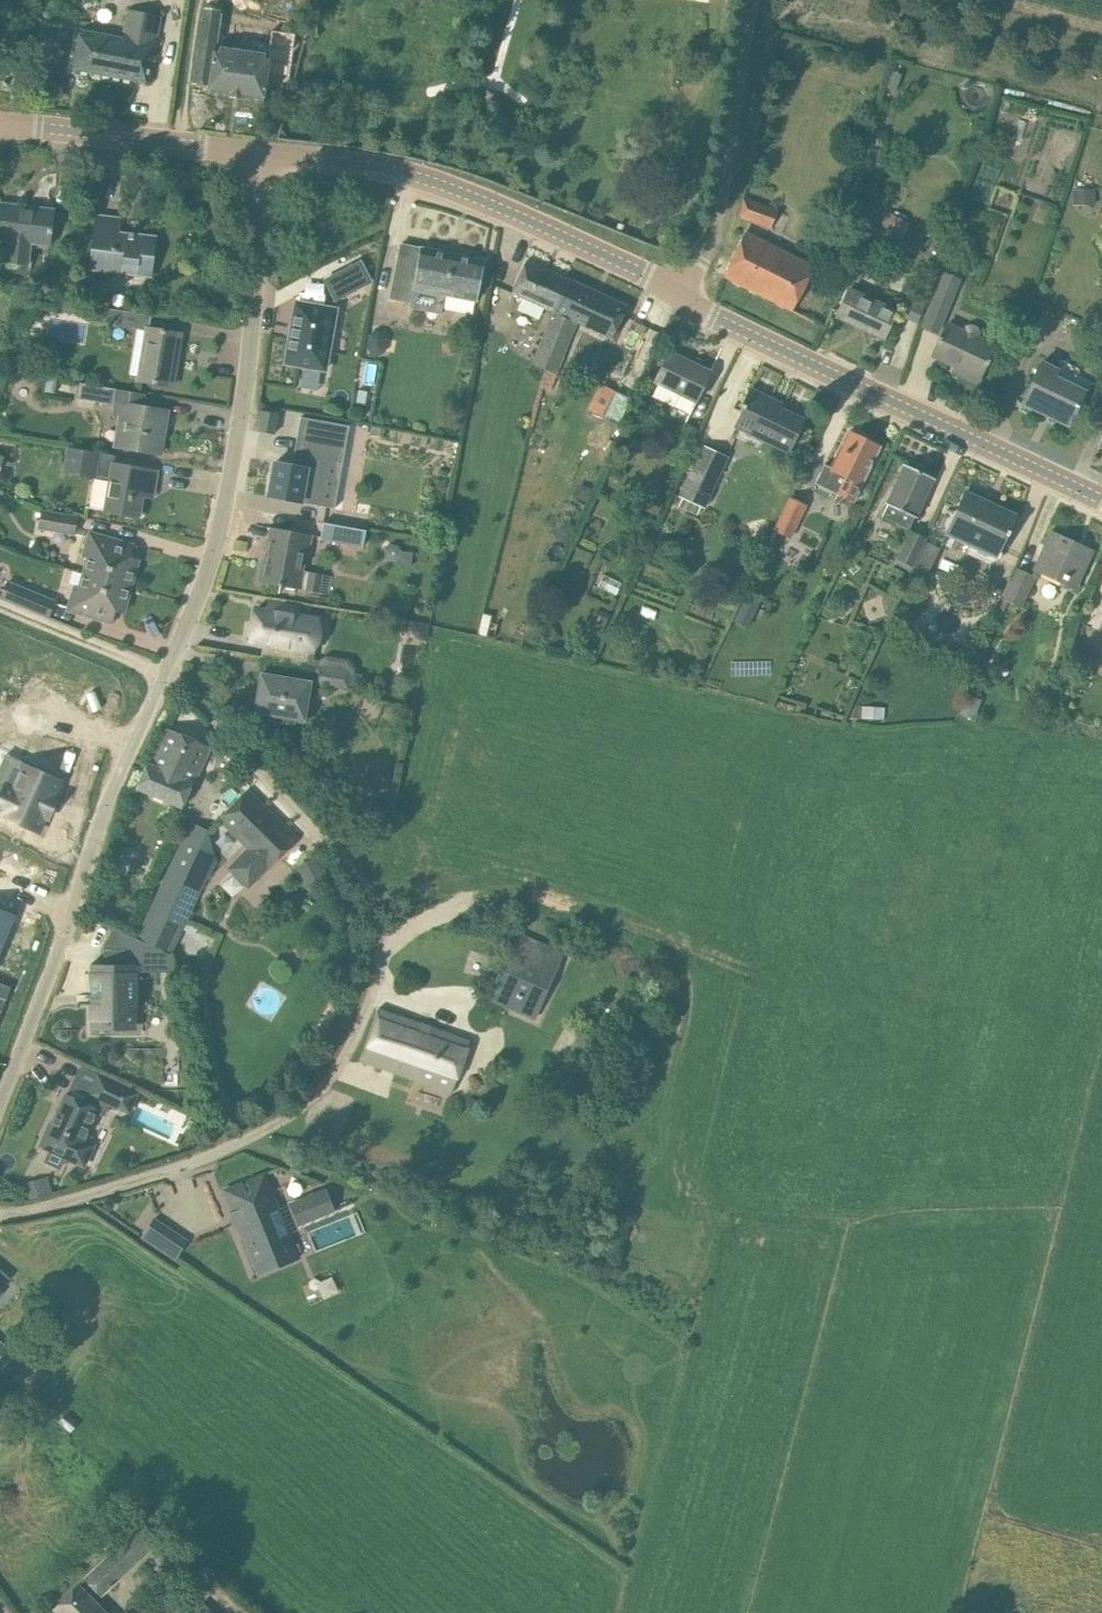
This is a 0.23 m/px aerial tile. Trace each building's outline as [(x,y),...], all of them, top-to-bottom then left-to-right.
[(235,97),(243,46),(233,45),(232,50),(215,48),(221,10),(203,8),(192,84),(209,86),(208,93),(235,97)] [(73,69),(148,83),(161,15),(129,9),(124,38),(80,30),(73,69)] [(243,46),(235,97),(263,101),(264,91),(285,94),(289,79),(295,34),(272,30),(270,43),(251,41),(250,47),(243,46)] [(1094,188),(1073,188),(1073,201),(1094,202),(1094,188)] [(747,198),(740,216),(771,228),(778,211),(747,198)] [(51,229),(53,214),(24,211),(24,207),(1,204),(0,213),(0,238),(9,239),(6,262),(27,264),(30,242),(49,244),(51,229)] [(897,249),(910,224),(888,212),(875,237),(897,249)] [(153,259),(155,237),(134,234),(134,232),(129,232),(129,236),(118,235),(120,218),(96,215),(90,269),(137,275),(139,258),(153,259)] [(793,312),(815,269),(745,233),(724,276),(793,312)] [(484,261),(401,244),(389,299),(412,304),(413,294),(421,296),(422,289),(443,294),(442,298),(454,301),(455,296),(476,300),(484,261)] [(858,282),(867,258),(854,252),(844,277),(858,282)] [(376,270),(369,256),(334,274),(333,273),(320,280),(328,296),(329,295),(331,299),(364,282),(362,277),(376,270)] [(554,313),(569,279),(527,260),(511,294),(554,313)] [(958,278),(941,272),(929,307),(946,313),(958,278)] [(627,305),(569,279),(554,313),(565,318),(544,368),(557,374),(578,323),(612,339),(627,305)] [(849,290),(846,296),(837,315),(884,338),(896,312),(849,290)] [(296,302),(286,363),(304,366),(321,369),(325,370),(336,310),(296,302)] [(114,310),(93,306),(90,323),(111,327),(114,310)] [(531,363),(544,368),(565,318),(554,313),(531,363)] [(996,343),(979,335),(980,333),(980,332),(979,330),(978,328),(977,327),(976,325),(975,325),(973,324),(972,324),(970,324),(968,324),(966,325),(965,325),(964,327),(963,328),(947,320),(937,341),(939,342),(933,354),(963,369),(961,374),(978,382),(996,343)] [(177,333),(155,329),(146,327),(146,331),(137,329),(129,374),(138,376),(137,380),(172,386),(176,365),(171,365),(177,333)] [(366,336),(364,349),(368,354),(375,356),(380,352),(383,339),(379,333),(372,332),(366,336)] [(670,351),(660,371),(654,382),(659,384),(652,397),(690,415),(696,402),(711,371),(670,351)] [(1042,362),(1032,383),(1022,403),(1044,413),(1046,409),(1071,421),(1085,391),(1055,376),(1058,370),(1042,362)] [(140,393),(77,382),(75,398),(113,405),(111,415),(117,416),(112,446),(155,453),(160,426),(165,427),(168,411),(138,406),(140,393)] [(602,386),(575,445),(594,454),(622,395),(602,386)] [(359,390),(357,402),(365,403),(367,391),(359,390)] [(750,390),(742,407),(743,408),(735,426),(788,452),(803,421),(768,404),(770,399),(750,390)] [(258,431),(274,434),(277,413),(262,411),(258,431)] [(275,462),(269,496),(321,505),(329,462),(342,464),(349,426),(308,419),(299,467),(292,465),(275,462)] [(685,424),(667,460),(680,466),(698,431),(685,424)] [(851,433),(841,452),(832,470),(824,466),(816,482),(854,501),(871,467),(868,466),(877,446),(851,433)] [(707,507),(724,453),(695,444),(678,498),(707,507)] [(116,455),(67,447),(64,471),(96,476),(96,475),(109,477),(104,510),(138,516),(143,489),(154,491),(158,471),(114,464),(116,455)] [(3,476),(9,455),(0,452),(0,476),(3,476)] [(934,478),(904,464),(886,504),(887,504),(882,516),(894,522),(909,529),(914,517),(916,518),(934,478)] [(965,492),(956,510),(945,535),(997,559),(1010,531),(1008,530),(1014,517),(984,503),(985,502),(965,492)] [(789,500),(773,533),(788,540),(804,507),(789,500)] [(79,514),(42,508),(38,527),(76,534),(79,514)] [(323,522),(320,539),(362,547),(366,530),(323,522)] [(271,527),(270,528),(264,563),(261,562),(258,581),(329,594),(333,575),(306,571),(313,535),(271,527)] [(910,530),(895,560),(912,568),(914,565),(928,572),(940,549),(925,541),(926,538),(910,530)] [(87,557),(83,572),(131,586),(139,560),(129,558),(133,544),(89,531),(82,555),(87,557)] [(1052,533),(1042,553),(1034,571),(1074,589),(1091,551),(1052,533)] [(1017,570),(1003,599),(1021,607),(1034,578),(1017,570)] [(131,586),(83,572),(79,588),(74,587),(67,610),(111,623),(115,610),(124,612),(131,586)] [(54,601),(20,586),(13,603),(48,617),(54,601)] [(731,619),(741,623),(749,602),(739,598),(731,619)] [(269,610),(256,608),(253,624),(249,625),(248,634),(251,637),(251,641),(264,643),(261,658),(307,665),(309,649),(312,650),(313,646),(318,640),(319,630),(316,622),(317,618),(297,615),(298,607),(270,603),(269,610)] [(480,622),(477,634),(495,638),(498,627),(480,622)] [(346,687),(349,672),(316,667),(314,682),(346,687)] [(261,673),(255,712),(275,716),(274,721),(294,724),(295,719),(304,720),(310,681),(261,673)] [(167,729),(157,752),(152,765),(148,763),(136,788),(182,807),(208,747),(167,729)] [(3,812),(2,816),(39,832),(45,817),(49,818),(58,797),(55,796),(61,781),(36,770),(24,765),(14,790),(0,784),(0,811),(3,812)] [(248,790),(232,806),(219,819),(248,847),(228,868),(248,888),(281,854),(296,839),(248,790)] [(208,831),(190,822),(136,938),(171,954),(215,860),(208,831)] [(18,898),(0,891),(0,943),(18,898)] [(133,964),(90,964),(90,1030),(137,1030),(137,970),(175,970),(171,954),(136,938),(113,928),(103,949),(133,949),(133,964)] [(554,974),(513,956),(499,987),(539,1005),(554,974)] [(471,1040),(399,1015),(378,1008),(360,1061),(453,1093),(471,1040)] [(40,1145),(84,1166),(93,1145),(82,1140),(101,1099),(128,1112),(136,1094),(98,1076),(86,1104),(66,1095),(51,1125),(50,1124),(40,1145)] [(350,1157),(346,1167),(358,1172),(362,1162),(350,1157)] [(265,1174),(224,1190),(233,1211),(230,1213),(236,1227),(243,1225),(248,1238),(245,1239),(256,1264),(294,1248),(274,1198),(275,1198),(265,1174)] [(325,1190),(295,1202),(303,1222),(333,1210),(325,1190)] [(154,1218),(142,1237),(153,1244),(165,1225),(154,1218)] [(1,1369),(4,1366),(15,1353),(0,1341),(0,1368),(1,1369)] [(69,1416),(62,1424),(71,1431),(78,1423),(69,1416)] [(84,1578),(100,1596),(160,1540),(144,1523),(84,1578)] [(78,1584),(53,1609),(57,1612),(107,1612),(78,1584)] [(203,1602),(193,1612),(215,1612),(203,1602)]
